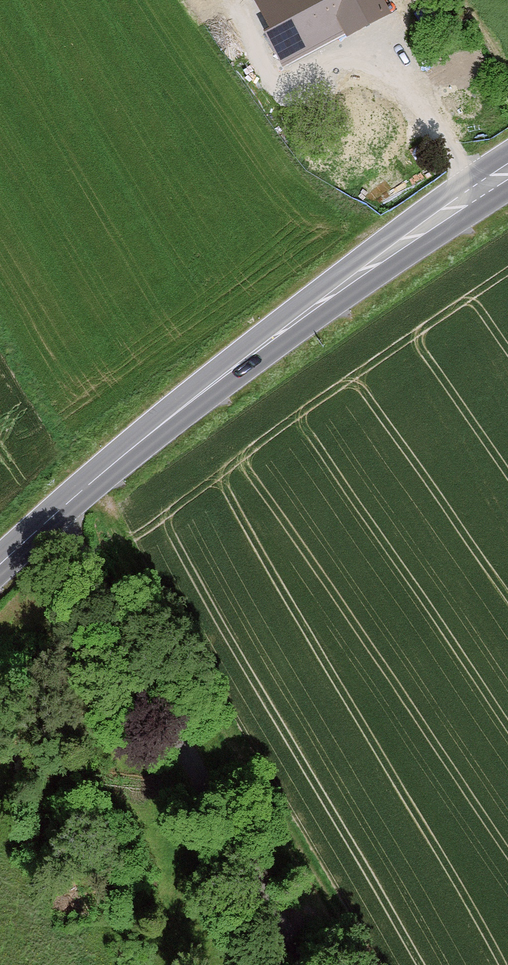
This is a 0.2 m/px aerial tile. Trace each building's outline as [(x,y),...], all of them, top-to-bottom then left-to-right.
[(279,32),(268,37),(288,75),(392,21),(381,0),(337,0),(330,3),(328,0),(262,0),(279,32)]
